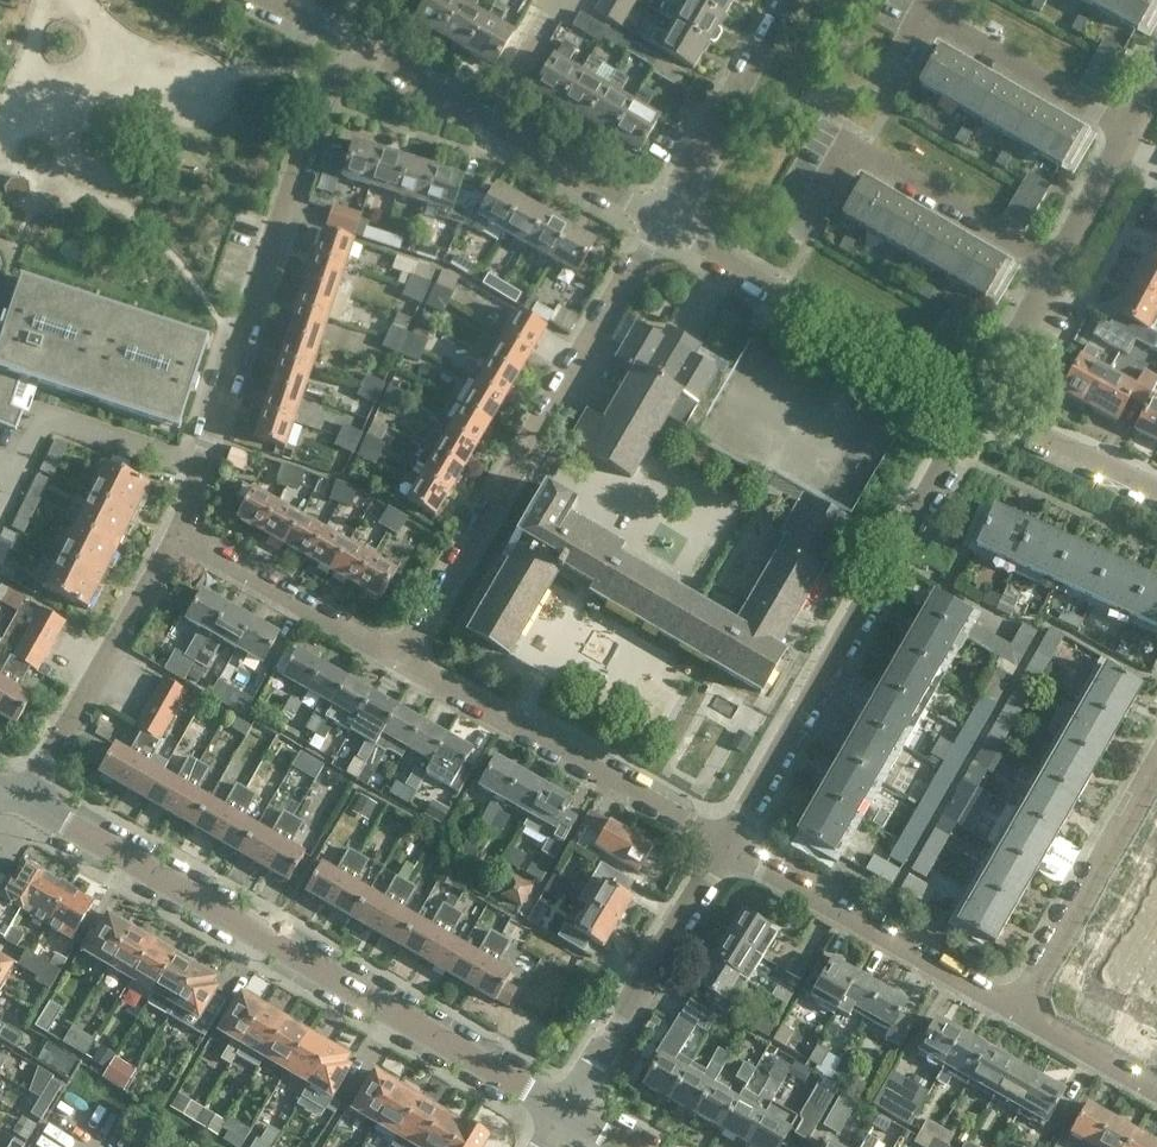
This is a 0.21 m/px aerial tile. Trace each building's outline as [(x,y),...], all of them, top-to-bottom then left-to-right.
[(461,2),(458,0),(426,0),(414,21),(440,36),(461,2)] [(487,17),(474,9),(479,0),(462,0),(461,2),(440,36),(467,52),(487,17)] [(629,12),(609,0),(601,0),(594,11),(620,26),(629,12)] [(629,12),(636,0),(609,0),(629,12)] [(658,13),(674,21),(710,42),(712,43),(717,42),(722,34),(721,29),(718,27),(725,16),(696,0),(686,0),(681,9),(666,0),(658,13)] [(725,16),(734,0),(696,0),(725,16)] [(1040,11),(1046,0),(1034,0),(1031,6),(1040,11)] [(1139,33),(1155,0),(1078,0),(1139,33)] [(487,17),(467,52),(493,67),(514,33),(499,24),(508,9),(496,1),(487,17)] [(599,41),(601,37),(607,28),(580,12),(572,25),(599,41)] [(1079,15),(1072,28),(1081,33),(1088,21),(1079,15)] [(710,42),(674,21),(666,35),(651,26),(642,40),(694,69),(710,42)] [(607,28),(601,37),(627,52),(632,42),(607,28)] [(1115,45),(1104,39),(1098,50),(1109,56),(1115,45)] [(559,106),(580,71),(567,64),(576,48),(563,41),(534,91),(559,106)] [(632,42),(627,52),(653,67),(658,57),(632,42)] [(1126,51),(1115,45),(1109,56),(1120,62),(1126,51)] [(918,85),(979,120),(1061,168),(1081,132),(939,49),(918,85)] [(1109,56),(1098,50),(1092,61),(1103,67),(1109,56)] [(615,71),(602,64),(590,56),(580,71),(559,106),(586,121),(615,71)] [(1113,73),(1120,62),(1109,56),(1103,67),(1113,73)] [(677,87),(685,73),(658,57),(653,67),(650,71),(677,87)] [(1097,79),(1103,67),(1092,61),(1085,72),(1097,79)] [(1107,84),(1113,73),(1103,67),(1097,79),(1107,84)] [(615,71),(586,121),(612,136),(632,101),(620,94),(628,79),(615,71)] [(1091,90),(1097,79),(1085,72),(1079,83),(1091,90)] [(1091,90),(1101,96),(1107,84),(1097,79),(1091,90)] [(639,152),(660,117),(645,109),(654,94),(641,86),(632,101),(612,136),(639,152)] [(915,116),(924,121),(932,109),(922,103),(915,116)] [(963,127),(955,139),(964,145),(972,132),(963,127)] [(370,186),(381,151),(354,142),(343,177),(370,186)] [(1003,150),(996,163),(1005,168),(1012,155),(1003,150)] [(396,194),(407,160),(381,151),(370,186),(396,194)] [(434,168),(408,160),(407,160),(396,194),(424,203),(434,168)] [(434,168),(424,203),(438,208),(436,216),(447,220),(460,224),(473,195),(458,190),(462,177),(434,168)] [(1033,190),(1040,179),(1029,172),(1022,183),(1033,190)] [(5,198),(14,204),(24,202),(30,194),(28,184),(20,178),(10,180),(4,188),(5,198)] [(1051,185),(1040,179),(1033,190),(1044,196),(1051,185)] [(841,216),(903,252),(984,299),(1005,264),(862,181),(841,216)] [(1027,201),(1033,190),(1022,183),(1016,194),(1027,201)] [(473,195),(460,224),(473,228),(482,233),(488,222),(503,231),(522,200),(497,185),(488,199),(475,192),(473,195)] [(1038,207),(1044,196),(1033,190),(1027,201),(1038,207)] [(1020,212),(1027,201),(1016,194),(1010,206),(1020,212)] [(503,231),(527,245),(546,214),(522,200),(503,231)] [(1032,218),(1038,207),(1027,201),(1020,212),(1032,218)] [(333,204),(326,225),(354,234),(361,214),(333,204)] [(1014,223),(1020,212),(1010,206),(1003,217),(1014,223)] [(1025,229),(1032,218),(1020,212),(1014,223),(1025,229)] [(527,245),(552,259),(570,228),(546,214),(527,245)] [(366,227),(363,238),(380,244),(384,233),(366,227)] [(594,243),(570,228),(552,259),(576,273),(594,243)] [(322,231),(313,257),(345,267),(354,240),(322,230),(322,231)] [(384,233),(380,244),(399,249),(403,239),(384,233)] [(839,248),(848,253),(855,241),(846,235),(839,248)] [(1156,264),(1156,236),(1145,258),(1156,264)] [(419,245),(416,254),(435,261),(438,250),(419,245)] [(456,255),(450,264),(467,274),(472,265),(456,255)] [(313,257),(305,284),(336,294),(345,267),(313,257)] [(1156,299),(1156,264),(1145,258),(1130,284),(1156,299)] [(879,271),(888,276),(895,264),(886,259),(879,271)] [(488,274),(482,283),(499,293),(505,284),(488,274)] [(408,286),(426,293),(430,283),(413,275),(408,286)] [(926,282),(919,294),(929,300),(936,287),(926,282)] [(16,397),(14,396),(21,376),(164,423),(166,417),(180,422),(205,345),(191,340),(193,335),(36,283),(34,288),(19,284),(1,339),(0,339),(0,423),(16,429),(23,410),(13,406),(16,397)] [(305,284),(297,308),(328,318),(336,294),(305,284)] [(434,284),(429,295),(448,303),(453,292),(434,284)] [(521,294),(505,284),(499,293),(516,303),(521,294)] [(1130,284),(1109,325),(1136,340),(1151,348),(1156,339),(1156,334),(1148,328),(1156,311),(1156,299),(1130,284)] [(408,286),(404,297),(421,304),(426,293),(408,286)] [(429,295),(424,305),(444,313),(448,303),(429,295)] [(548,323),(553,313),(536,302),(530,313),(548,323)] [(957,322),(963,311),(952,304),(946,315),(957,322)] [(297,308),(288,334),(319,345),(328,318),(297,308)] [(532,352),(546,328),(518,311),(503,335),(532,352)] [(967,328),(974,317),(963,311),(957,322),(967,328)] [(950,333),(957,322),(946,315),(939,326),(950,333)] [(587,413),(569,442),(573,444),(630,478),(651,443),(667,415),(686,426),(699,404),(718,371),(691,355),(670,344),(636,324),(635,326),(624,320),(612,340),(623,347),(617,357),(627,363),(626,365),(632,368),(601,421),(587,413)] [(961,339),(967,328),(957,322),(950,333),(961,339)] [(1101,339),(1128,354),(1136,340),(1109,325),(1101,339)] [(944,344),(950,333),(939,326),(933,337),(944,344)] [(387,336),(396,340),(401,342),(408,345),(412,336),(391,327),(387,336)] [(954,350),(961,339),(950,333),(944,344),(954,350)] [(288,334),(280,360),(311,371),(319,345),(288,334)] [(503,335),(490,358),(518,375),(532,352),(503,335)] [(387,336),(383,346),(397,352),(401,342),(396,340),(387,336)] [(412,336),(408,345),(422,351),(427,342),(412,336)] [(938,355),(944,344),(933,337),(926,349),(938,355)] [(401,342),(397,352),(418,361),(422,351),(408,345),(401,342)] [(948,361),(954,350),(944,344),(938,355),(948,361)] [(1089,408),(1109,371),(1090,361),(1097,349),(1087,344),(1061,392),(1089,408)] [(490,358),(476,382),(505,399),(518,375),(490,358)] [(280,360),(271,385),(303,396),(311,371),(280,360)] [(1089,408),(1116,422),(1129,397),(1146,406),(1150,398),(1151,398),(1156,384),(1156,375),(1144,368),(1135,386),(1109,371),(1089,408)] [(362,385),(379,393),(384,384),(366,376),(362,385)] [(476,382),(462,405),(491,422),(505,399),(476,382)] [(271,385),(263,412),(294,422),(303,396),(271,385)] [(362,385),(358,395),(375,403),(379,393),(362,385)] [(406,395),(389,386),(384,396),(402,404),(406,395)] [(384,396),(380,406),(397,414),(402,404),(384,396)] [(1151,398),(1150,398),(1146,406),(1135,431),(1156,441),(1156,401),(1151,398)] [(462,405),(448,429),(477,446),(491,422),(462,405)] [(285,449),(294,422),(263,412),(254,439),(285,449)] [(339,435),(356,443),(361,434),(343,426),(339,435)] [(448,429),(435,452),(463,470),(477,446),(448,429)] [(339,435),(335,444),(352,453),(356,443),(339,435)] [(383,445),(366,437),(362,446),(379,454),(383,445)] [(67,445),(55,439),(48,455),(60,460),(67,445)] [(362,446),(358,455),(375,463),(379,454),(362,446)] [(249,455),(232,449),(226,467),(243,472),(249,455)] [(435,452),(421,476),(449,493),(463,470),(435,452)] [(48,455),(40,470),(52,476),(60,460),(48,455)] [(294,467),(284,464),(277,483),(288,486),(294,467)] [(109,465),(93,497),(133,517),(149,485),(109,465)] [(294,467),(288,486),(298,490),(304,470),(294,467)] [(50,480),(38,474),(31,488),(43,494),(50,480)] [(435,517),(449,493),(421,476),(406,500),(435,517)] [(340,503),(346,484),(336,481),(330,500),(340,503)] [(351,506),(356,487),(346,484),(340,503),(351,506)] [(469,631),(509,654),(555,576),(557,577),(558,574),(712,664),(736,625),(726,619),(617,555),(623,547),(570,516),(577,503),(545,484),(516,535),(523,539),(469,631)] [(31,488),(25,501),(37,507),(43,494),(31,488)] [(236,518),(261,532),(277,503),(253,489),(236,518)] [(118,548),(133,517),(93,497),(78,528),(118,548)] [(855,530),(845,524),(838,520),(829,518),(831,512),(820,510),(802,500),(782,534),(787,538),(750,602),(740,596),(726,619),(736,625),(712,664),(761,693),(784,653),(776,648),(827,562),(835,565),(855,530)] [(25,501),(18,514),(30,520),(37,507),(25,501)] [(261,532),(285,545),(301,517),(277,503),(261,532)] [(388,529),(398,512),(389,507),(379,524),(388,529)] [(1053,582),(1156,628),(1156,581),(994,507),(976,547),(1053,582)] [(398,534),(407,518),(398,512),(388,529),(398,534)] [(24,533),(30,520),(18,514),(12,527),(24,533)] [(285,545),(308,559),(325,530),(301,517),(285,545)] [(4,528),(0,536),(0,546),(9,551),(17,535),(4,528)] [(103,578),(118,548),(78,528),(63,559),(103,578)] [(308,559),(332,572),(349,544),(325,530),(308,559)] [(332,572),(356,585),(372,557),(376,550),(366,545),(362,551),(349,544),(332,572)] [(9,551),(0,546),(0,566),(1,566),(9,551)] [(396,571),(372,557),(356,585),(380,599),(396,571)] [(88,609),(103,578),(63,559),(48,590),(88,609)] [(184,656),(195,662),(227,605),(201,590),(185,619),(200,628),(184,656)] [(933,594),(839,758),(797,831),(840,856),(924,711),(918,707),(959,634),(967,620),(970,615),(933,594)] [(17,612),(33,621),(41,608),(42,606),(26,596),(17,612)] [(198,682),(206,668),(207,669),(223,641),(237,649),(253,620),(227,605),(195,662),(195,663),(187,676),(198,682)] [(33,621),(58,635),(65,622),(41,608),(33,621)] [(279,634),(253,620),(237,649),(263,663),(279,634)] [(959,634),(968,639),(976,625),(967,620),(959,634)] [(26,633),(51,647),(58,635),(33,621),(26,633)] [(1018,632),(1032,640),(1037,631),(1023,623),(1018,632)] [(985,630),(976,625),(968,639),(977,644),(985,630)] [(1059,645),(1064,636),(1065,636),(1050,628),(1045,637),(1059,645)] [(993,635),(985,630),(977,644),(985,649),(993,635)] [(1018,632),(1012,641),(1026,649),(1032,640),(1018,632)] [(19,644),(44,659),(51,647),(26,633),(19,644)] [(1002,640),(993,635),(985,649),(994,654),(1002,640)] [(1059,645),(1045,637),(1040,645),(1054,653),(1059,645)] [(1010,645),(1002,640),(994,654),(1002,659),(1007,650),(1010,645)] [(1012,641),(1010,645),(1007,650),(1021,658),(1026,649),(1012,641)] [(44,659),(19,644),(12,657),(29,667),(37,671),(44,659)] [(289,645),(274,671),(308,690),(323,664),(297,650),(289,645)] [(1040,645),(1035,654),(1050,662),(1054,653),(1040,645)] [(1007,650),(1002,659),(1013,665),(1016,667),(1021,658),(1007,650)] [(1035,654),(1030,662),(1045,671),(1050,662),(1035,654)] [(22,662),(12,657),(0,678),(0,698),(22,662)] [(1002,659),(997,668),(1011,676),(1016,667),(1013,665),(1002,659)] [(0,698),(0,716),(16,725),(33,697),(17,688),(29,667),(22,662),(0,698)] [(1030,662),(1025,671),(1040,679),(1045,671),(1030,662)] [(323,664),(308,690),(322,698),(305,728),(315,734),(347,679),(323,664)] [(1104,666),(1020,812),(979,885),(957,922),(995,943),(1037,869),(1142,688),(1104,666)] [(992,677),(1006,685),(1011,676),(997,668),(992,677)] [(1025,671),(1020,681),(1034,689),(1040,679),(1025,671)] [(155,690),(179,704),(186,691),(162,677),(155,690)] [(992,677),(987,686),(1001,694),(1006,685),(992,677)] [(347,679),(326,717),(336,723),(350,732),(372,693),(347,679)] [(1034,689),(1020,681),(1015,689),(1029,698),(1034,689)] [(987,686),(982,695),(996,703),(1001,694),(987,686)] [(1029,698),(1015,689),(1010,698),(1024,706),(1029,698)] [(148,702),(172,716),(179,704),(155,690),(148,702)] [(372,693),(350,732),(366,741),(356,757),(366,762),(398,707),(372,693)] [(235,710),(244,715),(253,700),(243,695),(235,710)] [(291,721),(300,703),(289,698),(280,715),(291,721)] [(1010,698),(1005,706),(1019,715),(1024,706),(1010,698)] [(141,714),(165,728),(172,716),(148,702),(141,714)] [(990,713),(976,705),(971,714),(985,722),(990,713)] [(1005,706),(999,717),(1013,725),(1019,715),(1005,706)] [(355,779),(366,785),(386,751),(389,751),(402,758),(407,747),(422,721),(398,707),(366,762),(355,779)] [(141,731),(151,737),(152,737),(158,740),(165,728),(141,714),(134,726),(141,731)] [(985,722),(971,714),(966,723),(980,731),(985,722)] [(315,734),(310,745),(319,750),(325,740),(326,740),(336,723),(326,717),(315,734)] [(994,726),(1008,735),(1013,725),(999,717),(994,726)] [(246,737),(251,726),(238,718),(231,729),(246,737)] [(422,721),(407,747),(432,762),(447,735),(422,721)] [(279,735),(264,726),(259,723),(253,732),(274,745),(279,735)] [(966,723),(960,732),(968,736),(975,740),(980,731),(966,723)] [(994,726),(988,735),(1003,744),(1008,735),(994,726)] [(114,744),(98,772),(122,786),(151,737),(141,731),(129,752),(114,744)] [(969,748),(970,749),(975,740),(968,736),(960,732),(955,740),(969,748)] [(432,762),(426,774),(458,792),(473,767),(465,762),(472,750),(448,735),(432,762)] [(988,735),(983,745),(997,753),(1003,744),(988,735)] [(151,737),(122,786),(147,801),(164,772),(149,764),(161,742),(158,740),(152,737),(151,737)] [(969,748),(955,740),(950,750),(964,758),(970,749),(969,748)] [(983,745),(978,753),(984,757),(992,762),(997,753),(983,745)] [(945,759),(959,767),(964,758),(950,750),(945,759)] [(984,757),(978,753),(973,762),(987,771),(992,762),(984,757)] [(164,772),(147,801),(169,814),(198,763),(189,758),(177,780),(164,772)] [(479,786),(495,795),(479,822),(489,828),(499,810),(500,811),(504,805),(502,804),(521,772),(495,758),(479,786)] [(316,777),(322,768),(312,761),(311,763),(305,759),(301,766),(316,777)] [(940,768),(954,776),(959,767),(945,759),(940,768)] [(973,762),(968,771),(982,780),(987,771),(973,762)] [(198,763),(169,814),(194,828),(211,799),(195,790),(207,768),(198,763)] [(425,774),(414,768),(404,786),(415,791),(425,774)] [(949,785),(954,776),(940,768),(935,776),(940,780),(949,785)] [(968,771),(963,780),(977,789),(982,780),(968,771)] [(514,806),(530,815),(547,787),(521,772),(502,804),(504,805),(512,810),(514,806)] [(940,780),(935,776),(929,785),(944,794),(949,785),(940,780)] [(211,799),(194,828),(217,841),(247,790),(236,784),(223,806),(211,799)] [(929,785),(924,794),(939,803),(944,794),(929,785)] [(523,826),(549,840),(543,851),(554,858),(577,817),(567,811),(573,801),(547,787),(530,815),(523,826)] [(952,798),(966,807),(972,798),(957,789),(952,798)] [(247,790),(217,841),(240,854),(257,826),(244,819),(257,796),(247,790)] [(919,803),(934,812),(939,803),(924,794),(919,803)] [(443,819),(450,807),(433,797),(426,810),(443,819)] [(952,798),(947,807),(961,816),(966,807),(952,798)] [(919,803),(914,813),(928,821),(934,812),(919,803)] [(947,807),(941,816),(956,825),(961,816),(947,807)] [(499,810),(489,828),(500,834),(510,816),(500,811),(499,810)] [(653,847),(609,822),(590,811),(581,827),(571,845),(576,847),(579,840),(594,849),(595,847),(638,872),(653,847)] [(257,826),(240,854),(264,868),(294,818),(283,812),(271,834),(257,826)] [(909,822),(923,830),(928,821),(914,813),(909,822)] [(294,818),(264,868),(288,882),(305,853),(290,845),(303,823),(294,818)] [(909,822),(904,830),(918,839),(923,830),(909,822)] [(931,834),(946,843),(951,834),(936,826),(931,834)] [(918,839),(904,830),(898,839),(913,848),(918,839)] [(931,834),(926,843),(941,852),(946,843),(931,834)] [(898,839),(893,848),(908,856),(913,848),(898,839)] [(926,843),(921,852),(936,861),(941,852),(926,843)] [(505,862),(518,869),(526,855),(512,848),(505,862)] [(893,848),(888,857),(903,865),(908,856),(893,848)] [(321,863),(305,891),(328,905),(358,855),(349,850),(336,872),(321,863)] [(921,852),(916,861),(930,869),(936,861),(921,852)] [(358,855),(328,905),(352,919),(369,891),(354,883),(367,860),(358,855)] [(882,860),(873,855),(865,870),(874,875),(882,860)] [(1080,983),(1156,1027),(1156,859),(1148,874),(1145,872),(1133,892),(1137,894),(1097,963),(1093,961),(1080,983)] [(891,865),(882,860),(874,875),(883,880),(891,865)] [(930,869),(916,861),(911,870),(925,878),(930,869)] [(5,939),(12,928),(22,912),(21,911),(43,874),(40,872),(39,868),(32,864),(27,865),(23,863),(17,872),(12,881),(8,879),(0,892),(0,937),(5,939)] [(453,880),(447,865),(437,882),(450,886),(453,880)] [(900,870),(891,865),(883,880),(892,885),(900,870)] [(554,873),(549,881),(565,890),(570,882),(554,873)] [(45,924),(67,888),(43,874),(21,911),(22,912),(46,926),(46,925),(45,924)] [(918,879),(909,874),(900,889),(909,894),(918,879)] [(533,888),(511,875),(499,896),(521,909),(533,888)] [(593,875),(579,899),(587,904),(618,922),(632,898),(602,880),(593,875)] [(369,891),(352,919),(377,933),(406,883),(396,877),(384,899),(369,891)] [(926,884),(918,879),(909,894),(918,899),(926,884)] [(544,889),(560,899),(565,890),(549,881),(544,889)] [(406,883),(377,933),(399,946),(416,918),(402,910),(415,888),(406,883)] [(918,899),(927,904),(935,889),(926,884),(918,899)] [(46,925),(46,926),(71,941),(93,903),(67,888),(45,924),(46,925)] [(416,918),(399,946),(422,959),(452,909),(442,904),(429,926),(416,918)] [(557,937),(584,953),(591,941),(603,947),(618,922),(587,904),(573,928),(565,924),(557,937)] [(452,909),(422,959),(446,973),(463,945),(448,937),(461,914),(452,909)] [(729,935),(762,957),(777,933),(770,929),(770,928),(744,911),(729,935)] [(80,950),(86,953),(109,966),(130,930),(123,925),(122,919),(113,914),(108,916),(107,916),(95,937),(90,933),(80,950)] [(12,928),(5,939),(17,946),(24,935),(12,928)] [(109,966),(130,979),(131,980),(153,943),(146,939),(144,932),(137,928),(132,930),(130,930),(109,966)] [(463,945),(446,973),(471,987),(500,937),(489,931),(477,953),(463,945)] [(714,960),(748,981),(762,957),(729,935),(714,960)] [(500,937),(471,987),(495,1001),(496,999),(508,1006),(517,991),(505,984),(512,973),(497,965),(510,942),(500,937)] [(131,980),(130,979),(125,988),(148,1001),(175,956),(168,952),(167,946),(159,942),(155,944),(153,943),(131,980)] [(34,981),(49,990),(60,971),(48,964),(25,951),(17,965),(37,976),(34,981)] [(48,964),(60,971),(67,959),(55,952),(48,964)] [(177,957),(175,956),(148,1001),(147,1003),(170,1016),(198,969),(190,965),(189,959),(182,955),(177,957)] [(12,966),(0,959),(0,985),(12,966)] [(816,963),(801,990),(836,1010),(857,974),(831,959),(826,968),(816,963)] [(748,981),(714,960),(698,984),(710,992),(705,1000),(727,1014),(748,981)] [(786,972),(801,980),(807,968),(793,960),(786,972)] [(213,994),(216,989),(211,986),(215,979),(213,978),(211,972),(204,968),(199,970),(198,969),(170,1016),(204,1036),(210,1027),(225,1002),(213,994)] [(857,974),(836,1010),(837,1010),(836,1011),(848,1018),(855,1007),(867,1014),(882,988),(857,974)] [(772,996),(787,1005),(793,993),(779,984),(772,996)] [(900,1047),(906,1036),(914,1022),(901,1015),(908,1003),(882,988),(867,1014),(891,1027),(885,1038),(900,1047)] [(241,994),(219,1031),(232,1039),(221,1059),(230,1065),(236,1055),(264,1008),(257,1004),(255,998),(248,994),(243,996),(241,994)] [(670,1100),(691,1062),(678,1055),(696,1026),(707,1032),(717,1016),(690,1000),(680,1015),(679,1014),(655,1053),(660,1056),(643,1085),(670,1100)] [(62,1009),(49,1001),(34,1026),(47,1033),(62,1009)] [(264,1058),(286,1021),(280,1017),(277,1011),(270,1006),(265,1009),(264,1008),(236,1055),(258,1068),(264,1058)] [(760,1017),(753,1029),(768,1037),(775,1025),(760,1017)] [(919,1051),(944,1065),(945,1065),(962,1034),(937,1019),(919,1051)] [(286,1021),(264,1058),(286,1071),(308,1034),(302,1030),(300,1025),(293,1020),(288,1022),(286,1021)] [(773,1040),(785,1047),(793,1031),(781,1024),(773,1040)] [(18,1043),(23,1036),(5,1026),(0,1034),(0,1038),(15,1048),(18,1043)] [(73,1050),(85,1057),(95,1040),(73,1026),(62,1043),(73,1050)] [(286,1071),(300,1079),(309,1084),(331,1047),(323,1043),(322,1038),(315,1033),(310,1035),(308,1034),(286,1071)] [(946,1086),(955,1071),(970,1080),(988,1048),(962,1034),(945,1065),(944,1065),(935,1080),(946,1086)] [(66,1077),(76,1061),(47,1042),(37,1059),(66,1077)] [(808,1060),(816,1065),(820,1067),(829,1052),(817,1045),(808,1060)] [(324,1110),(349,1067),(344,1064),(348,1057),(346,1056),(345,1051),(337,1046),(332,1048),(331,1047),(309,1084),(301,1097),(324,1110)] [(98,1048),(91,1060),(106,1069),(113,1057),(98,1048)] [(691,1062),(670,1100),(696,1115),(715,1081),(730,1055),(718,1048),(706,1070),(691,1062)] [(988,1048),(970,1080),(995,1094),(1013,1062),(988,1048)] [(114,1058),(104,1076),(124,1088),(135,1070),(114,1058)] [(853,1065),(841,1059),(833,1074),(845,1080),(853,1065)] [(747,1084),(756,1069),(744,1062),(735,1077),(747,1084)] [(1013,1062),(995,1094),(1021,1108),(1039,1077),(1013,1062)] [(374,1073),(353,1108),(352,1110),(376,1123),(397,1087),(391,1082),(389,1076),(382,1073),(376,1074),(374,1073)] [(873,1104),(888,1113),(906,1081),(891,1073),(873,1104)] [(819,1123),(840,1085),(822,1075),(799,1115),(801,1119),(802,1120),(794,1133),(808,1141),(819,1123)] [(743,1089),(737,1100),(721,1129),(748,1144),(771,1102),(782,1084),(770,1077),(758,1098),(743,1089)] [(1039,1077),(1021,1108),(1046,1123),(1064,1091),(1039,1077)] [(40,1098),(50,1105),(62,1086),(51,1079),(40,1098)] [(715,1081),(696,1115),(721,1129),(737,1100),(728,1094),(730,1091),(715,1081)] [(397,1087),(376,1123),(398,1136),(420,1100),(413,1095),(411,1090),(404,1086),(399,1087),(397,1087)] [(842,1093),(824,1125),(838,1134),(856,1102),(842,1093)] [(170,1108),(194,1122),(196,1123),(203,1111),(178,1095),(170,1108)] [(50,1105),(40,1098),(30,1114),(41,1120),(50,1105)] [(398,1136),(416,1146),(421,1146),(442,1112),(435,1109),(434,1103),(427,1099),(421,1100),(420,1100),(398,1136)] [(748,1144),(753,1146),(780,1146),(797,1117),(771,1102),(763,1117),(748,1144)] [(1112,1117),(1087,1103),(1069,1134),(1093,1146),(1095,1146),(1112,1117)] [(225,1123),(203,1111),(196,1123),(217,1136),(225,1123)] [(464,1126),(457,1122),(456,1116),(448,1112),(443,1113),(442,1112),(421,1146),(451,1146),(464,1126)] [(885,1133),(891,1122),(878,1115),(872,1125),(885,1133)] [(252,1127),(233,1116),(222,1136),(241,1146),(252,1127)] [(1095,1146),(1128,1146),(1136,1131),(1112,1117),(1095,1146)] [(12,1133),(26,1142),(36,1127),(21,1118),(12,1133)] [(921,1131),(934,1139),(940,1128),(927,1121),(921,1131)] [(451,1146),(483,1146),(488,1138),(465,1125),(464,1126),(451,1146)] [(934,1139),(947,1146),(953,1136),(940,1128),(934,1139)] [(918,1136),(915,1142),(923,1146),(929,1146),(934,1139),(921,1131),(918,1136)] [(1128,1146),(1156,1146),(1156,1143),(1136,1131),(1128,1146)] [(878,1141),(867,1135),(861,1146),(875,1146),(878,1141)] [(243,1146),(266,1146),(249,1137),(243,1146)] [(25,1145),(14,1138),(9,1146),(23,1146),(25,1145)] [(947,1146),(934,1139),(929,1146),(946,1146),(947,1146)]
